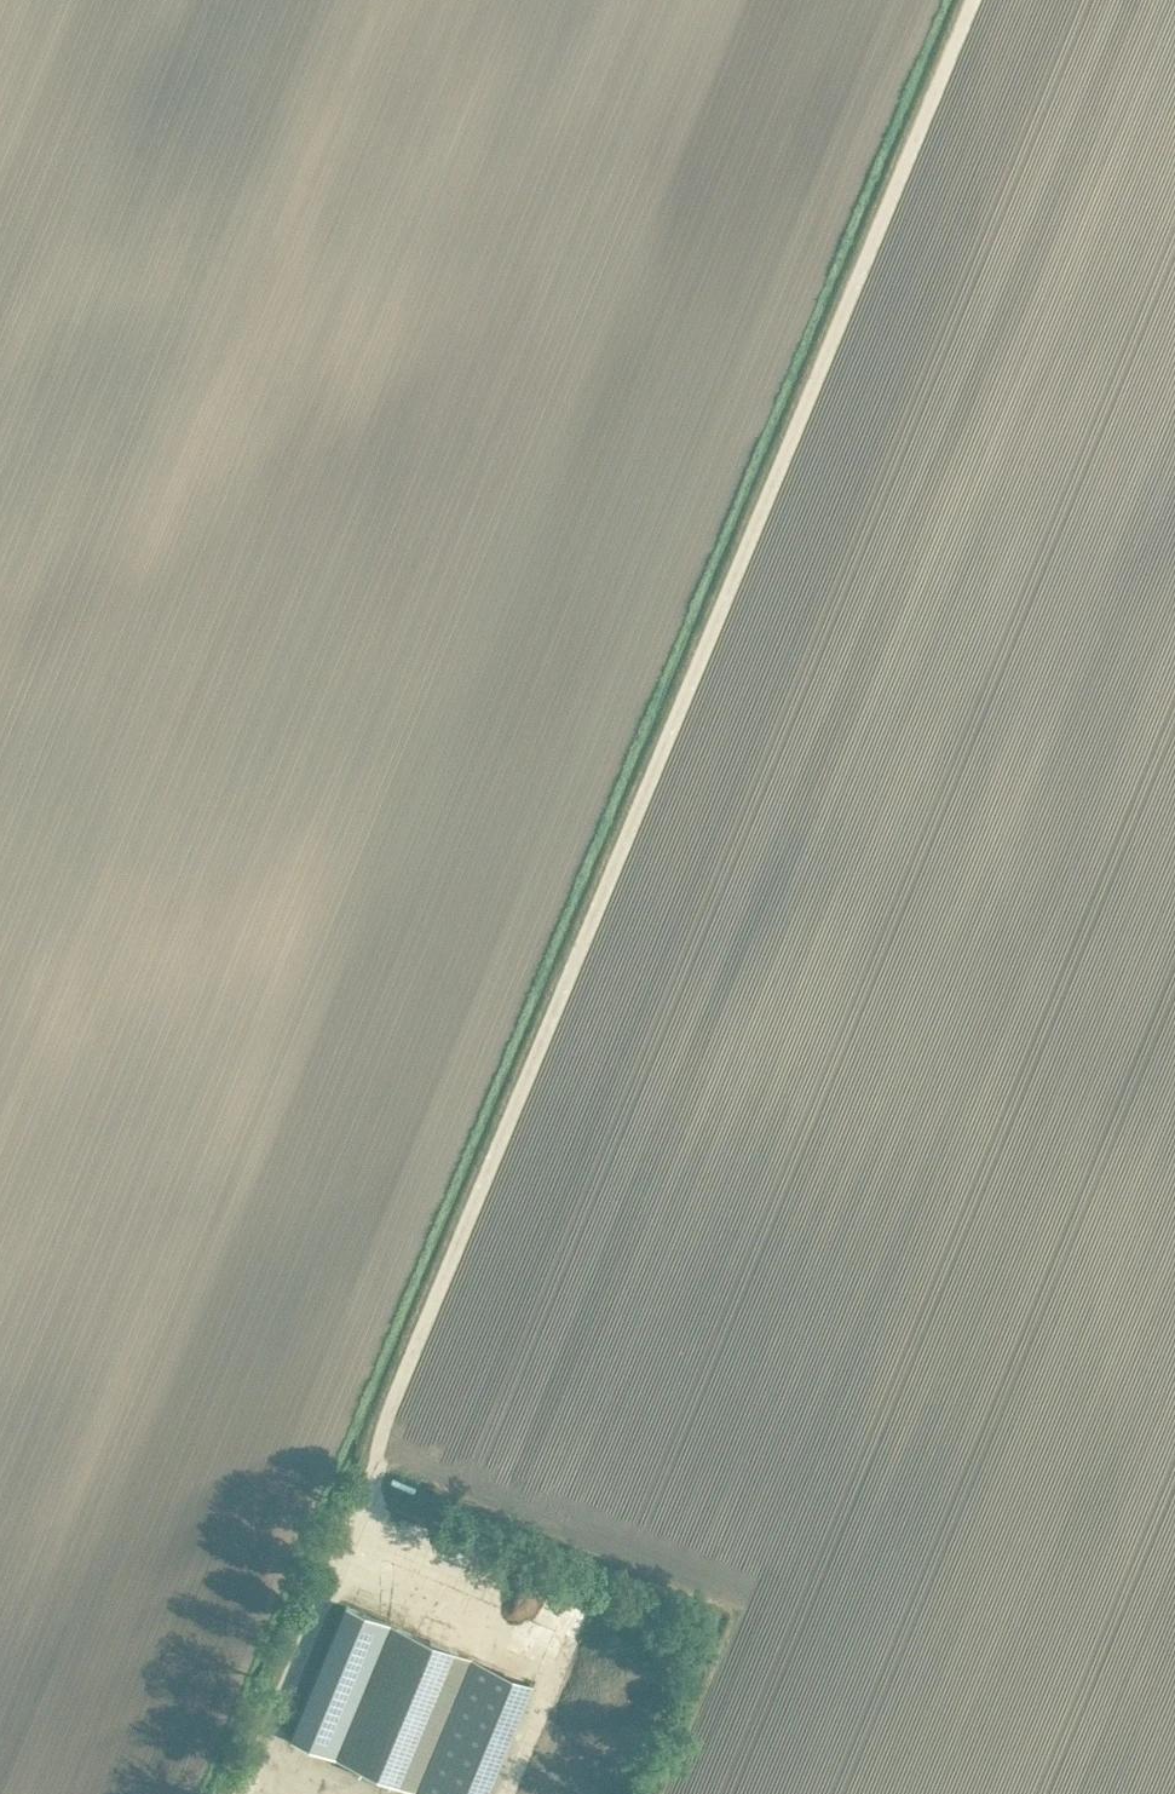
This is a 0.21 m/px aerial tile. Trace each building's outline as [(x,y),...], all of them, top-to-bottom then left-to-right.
[(323,1595),(275,1709),(344,1737),(390,1623),(323,1595)] [(530,1631),(534,1616),(496,1604),(491,1618),(530,1631)] [(390,1623),(344,1737),(337,1755),(420,1790),(473,1658),(390,1623)] [(430,1793),(484,1793),(530,1682),(473,1658),(420,1790),(430,1793)]
